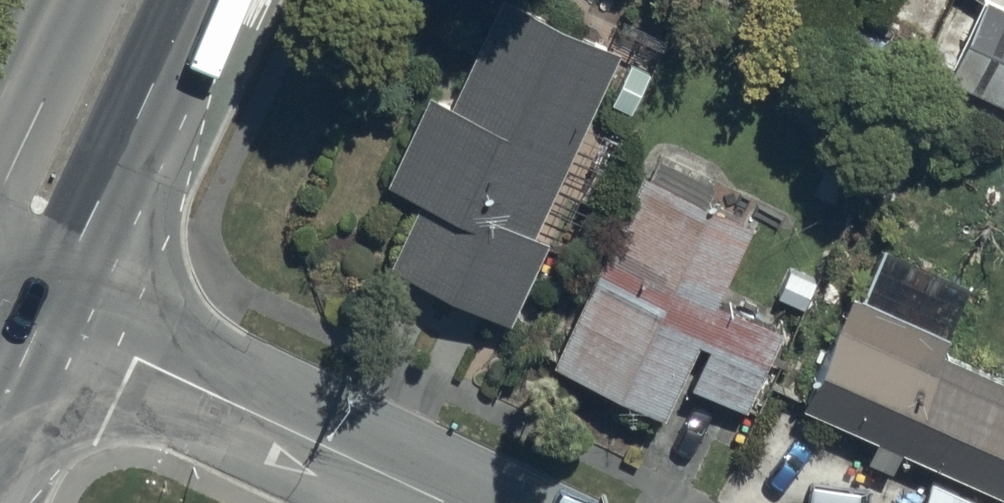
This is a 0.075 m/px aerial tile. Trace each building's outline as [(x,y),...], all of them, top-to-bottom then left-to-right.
[(510,314),(551,227),(535,219),(619,39),(534,0),(498,0),(455,93),(425,79),(382,172),(417,189),(385,256),(510,314)] [(951,70),(1003,94),(1003,0),(983,0),(951,70)] [(684,377),(745,405),(784,321),(705,285),(737,216),(693,196),(704,174),(656,152),(648,169),(640,166),(553,356),(662,406),(697,330),(704,334),(684,377)] [(1003,483),(1003,368),(932,336),(961,271),(882,236),(859,286),(852,283),(800,397),(874,430),(864,453),(889,464),(901,438),(1003,483)] [(778,290),(804,302),(816,274),(790,263),(778,290)] [(916,502),(999,502),(931,471),(916,502)]
